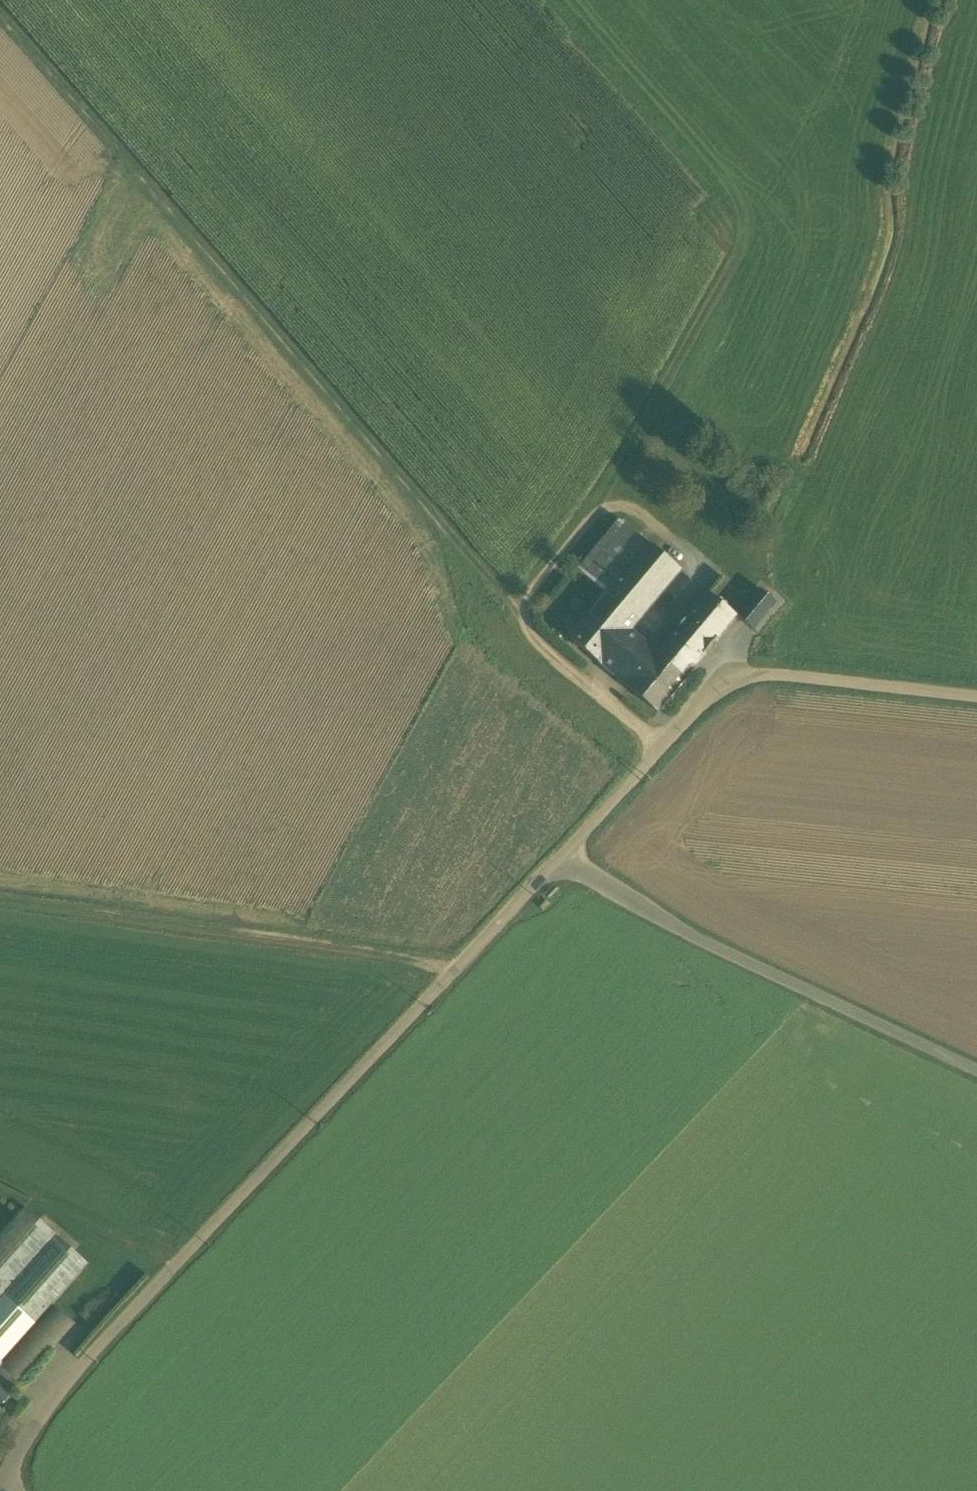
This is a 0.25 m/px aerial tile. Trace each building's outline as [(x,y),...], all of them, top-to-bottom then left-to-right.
[(578,570),(607,595),(650,544),(620,520),(578,570)] [(571,639),(658,713),(660,711),(659,711),(686,679),(686,680),(687,678),(705,656),(707,655),(707,654),(717,642),(718,642),(719,640),(737,618),(737,619),(738,617),(709,593),(658,653),(630,629),(680,569),(650,544),(607,595),(607,596),(600,604),(598,605),(599,606),(589,618),(588,617),(587,619),(588,619),(572,638),(572,637),(571,639)] [(776,602),(761,589),(738,617),(753,629),(776,602)] [(0,1235),(0,1365),(89,1265),(25,1207),(0,1235)] [(56,1307),(1,1369),(21,1387),(77,1325),(56,1307)] [(0,1368),(0,1399),(5,1404),(21,1387),(1,1369),(0,1368)]
